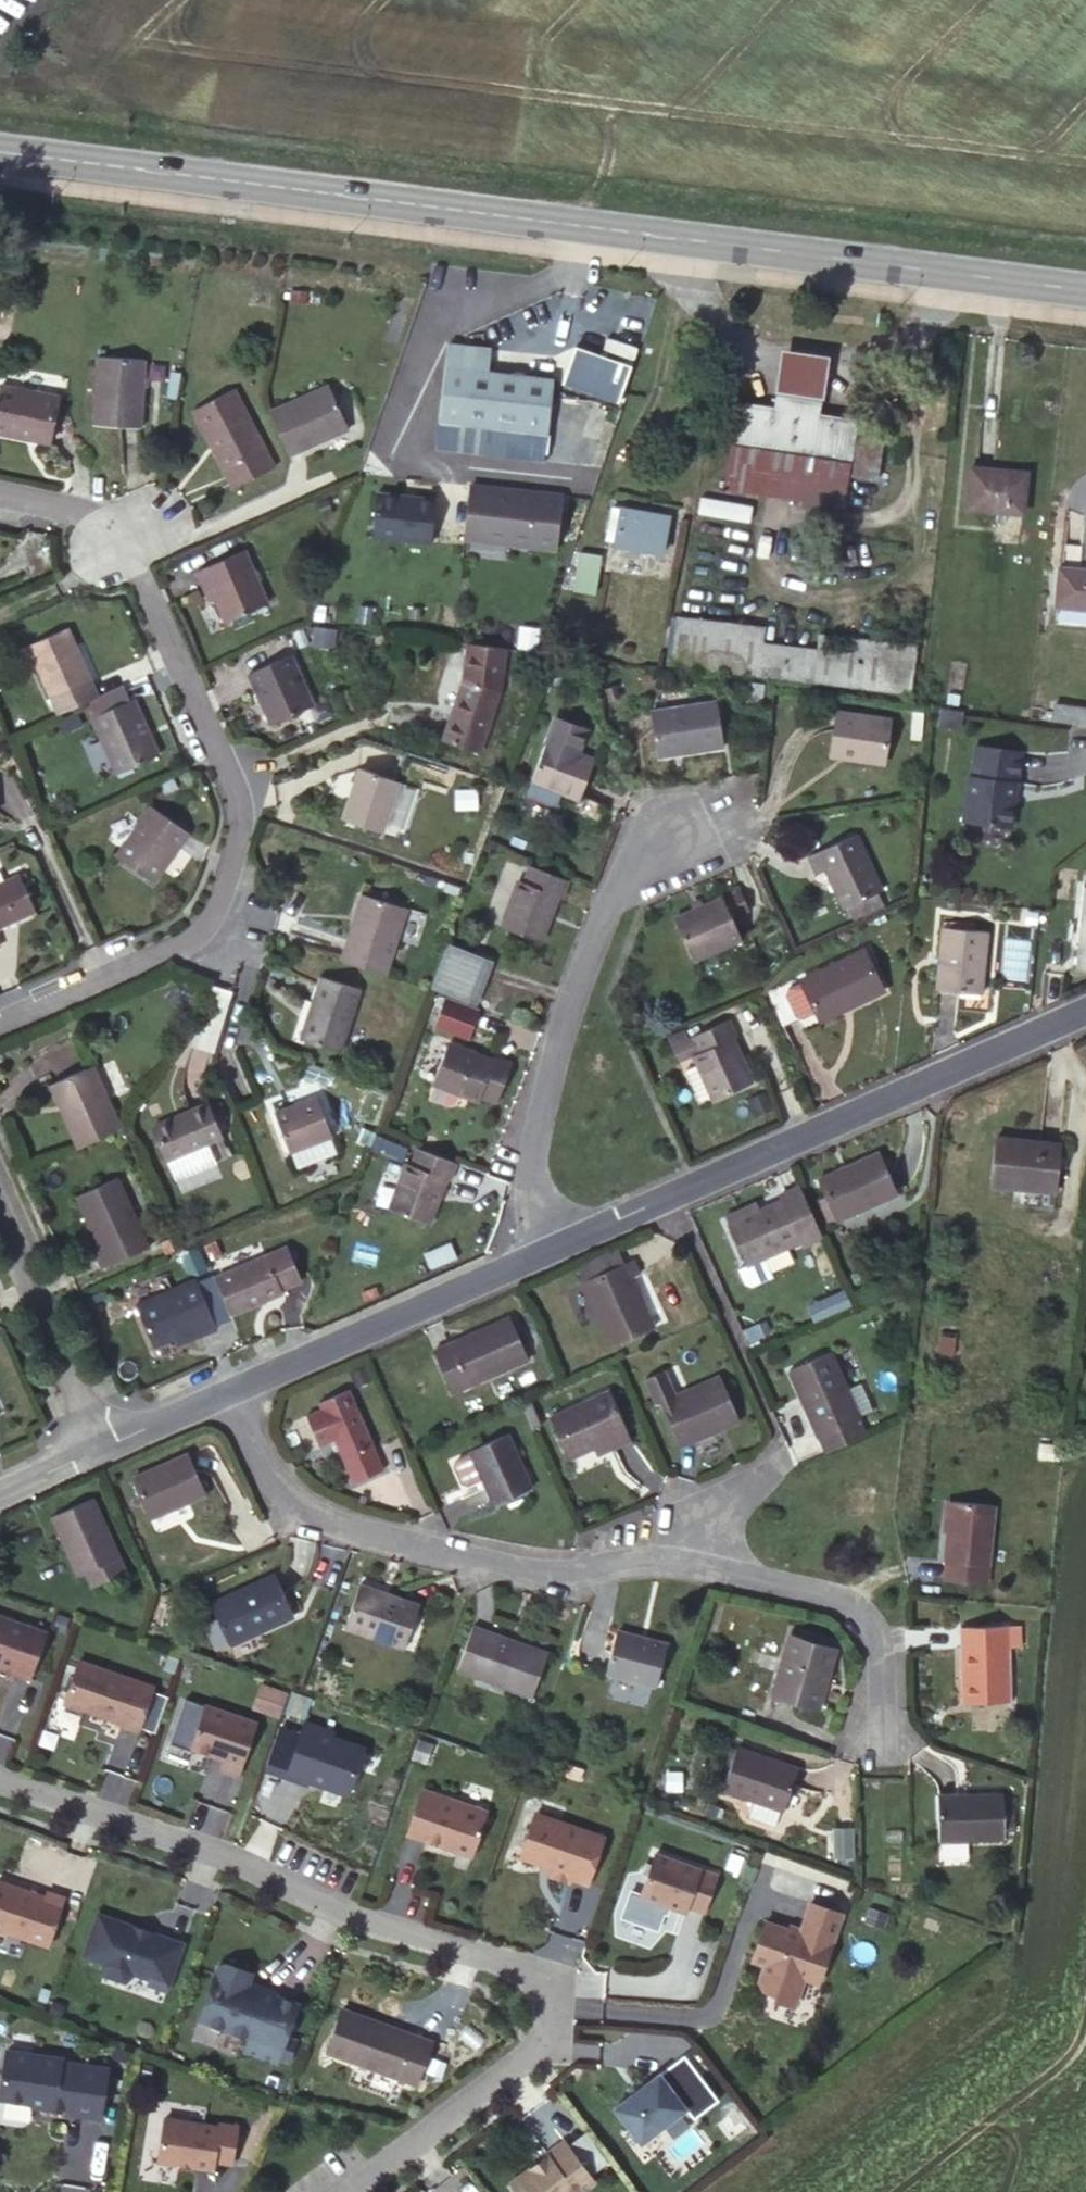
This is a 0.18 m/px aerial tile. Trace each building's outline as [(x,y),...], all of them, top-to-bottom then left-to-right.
[(633,368),(574,347),(561,384),(619,405),(633,368)] [(490,354),(448,348),(437,426),(545,439),(553,385),(487,376),(490,354)] [(830,357),(782,350),(777,393),(824,399),(830,357)] [(139,354),(93,354),(91,421),(137,422),(139,354)] [(0,385),(0,433),(46,441),(54,395),(0,385)] [(326,385),(266,410),(286,454),(346,430),(326,385)] [(229,391),(191,412),(233,489),(271,468),(229,391)] [(775,412),(737,406),(725,487),(843,505),(848,474),(876,478),(881,440),(853,436),(855,424),(816,418),(818,406),(778,399),(775,412)] [(1027,473),(972,467),(968,509),(1023,515),(1027,473)] [(560,501),(470,490),(465,530),(507,535),(505,548),(554,554),(560,501)] [(435,498),(378,493),(374,537),(431,542),(435,498)] [(750,519),(752,503),(700,497),(698,514),(750,519)] [(615,542),(622,508),(612,506),(606,540),(615,542)] [(669,517),(622,508),(615,542),(662,551),(669,517)] [(507,535),(465,530),(463,543),(505,548),(507,535)] [(199,571),(207,590),(213,587),(219,600),(229,624),(270,605),(245,551),(199,571)] [(600,567),(579,564),(575,590),(596,592),(600,567)] [(1061,568),(1056,606),(1085,610),(1085,571),(1061,568)] [(213,587),(207,590),(213,602),(219,600),(213,587)] [(671,662),(678,618),(671,617),(665,662),(671,662)] [(763,629),(678,618),(671,662),(909,693),(914,647),(820,635),(817,652),(761,645),(763,629)] [(70,627),(30,644),(54,697),(94,680),(70,627)] [(466,643),(463,681),(500,693),(505,648),(466,643)] [(291,655),(249,673),(270,723),(313,704),(291,655)] [(500,693),(463,681),(443,741),(479,754),(500,693)] [(129,682),(94,698),(100,712),(137,696),(129,682)] [(137,696),(100,712),(98,713),(122,770),(164,752),(140,695),(137,696)] [(718,704),(651,713),(657,756),(724,746),(718,704)] [(1051,722),(1085,724),(1085,706),(1053,704),(1051,722)] [(838,712),(833,750),(852,753),(852,758),(884,763),(890,720),(838,712)] [(548,742),(530,790),(561,801),(564,793),(580,799),(594,759),(548,742)] [(1021,750),(976,744),(972,776),(969,775),(963,820),(1012,826),(1015,805),(1012,803),(1014,786),(1017,786),(1021,750)] [(852,753),(833,750),(833,756),(852,758),(852,753)] [(361,768),(344,818),(384,831),(400,781),(361,768)] [(193,831),(155,804),(120,853),(158,879),(193,831)] [(827,869),(847,920),(887,904),(859,834),(808,854),(816,873),(827,869)] [(570,881),(532,865),(525,882),(519,880),(502,926),(540,941),(557,895),(564,897),(570,881)] [(0,885),(0,930),(38,913),(22,876),(5,883),(0,885)] [(740,890),(722,897),(729,913),(747,905),(740,890)] [(729,913),(722,897),(675,918),(694,960),(741,939),(733,920),(729,913)] [(375,898),(353,963),(396,977),(417,913),(375,898)] [(729,913),(733,920),(750,912),(747,905),(729,913)] [(987,933),(943,927),(937,989),(981,994),(987,933)] [(470,998),(485,958),(450,944),(434,985),(470,998)] [(1080,947),(1078,969),(1085,970),(1085,948),(1080,947)] [(865,951),(802,981),(803,983),(790,989),(788,996),(797,1015),(805,1018),(817,1012),(820,1019),(850,1005),(851,1008),(884,991),(865,951)] [(494,961),(485,958),(470,998),(479,1002),(494,961)] [(319,976),(306,1013),(313,1015),(305,1041),(340,1052),(360,990),(319,976)] [(446,997),(435,1026),(468,1038),(479,1010),(446,997)] [(850,1005),(820,1019),(821,1022),(851,1008),(850,1005)] [(313,1015),(306,1013),(298,1039),(305,1041),(313,1015)] [(693,1055),(714,1100),(752,1083),(732,1040),(739,1036),(731,1019),(692,1037),(699,1052),(693,1055)] [(493,1061),(447,1044),(433,1083),(435,1083),(460,1094),(477,1100),(480,1095),(499,1101),(513,1062),(495,1055),(493,1061)] [(52,1083),(81,1147),(123,1128),(94,1065),(52,1083)] [(460,1094),(435,1083),(429,1099),(450,1107),(456,1104),(460,1094)] [(316,1096),(275,1111),(290,1153),(331,1137),(316,1096)] [(210,1102),(156,1126),(171,1158),(224,1135),(210,1102)] [(400,1161),(406,1146),(377,1134),(371,1149),(400,1161)] [(1061,1145),(997,1138),(992,1185),(1055,1192),(1061,1145)] [(453,1181),(459,1163),(419,1148),(413,1165),(407,1163),(390,1209),(429,1224),(446,1178),(453,1181)] [(880,1152),(818,1179),(837,1222),(899,1194),(880,1152)] [(119,1177),(79,1194),(104,1248),(97,1250),(104,1267),(151,1246),(119,1177)] [(823,1239),(800,1186),(780,1195),(782,1201),(729,1224),(747,1265),(739,1269),(746,1284),(752,1286),(773,1277),(764,1258),(800,1242),(803,1248),(823,1239)] [(288,1246),(268,1254),(282,1287),(302,1279),(288,1246)] [(217,1277),(233,1313),(284,1292),(282,1287),(268,1254),(217,1277)] [(606,1256),(578,1268),(584,1281),(612,1269),(606,1256)] [(612,1269),(584,1281),(612,1346),(654,1328),(632,1278),(641,1274),(634,1259),(612,1269)] [(838,1277),(815,1287),(821,1301),(809,1307),(815,1320),(851,1304),(838,1277)] [(155,1347),(175,1338),(184,1334),(188,1341),(218,1328),(198,1281),(138,1306),(155,1347)] [(512,1317),(434,1351),(453,1392),(530,1358),(512,1317)] [(958,1333),(943,1331),(939,1353),(954,1356),(958,1333)] [(184,1334),(175,1338),(178,1345),(188,1341),(184,1334)] [(821,1437),(859,1420),(861,1419),(831,1352),(790,1370),(819,1438),(821,1437)] [(661,1402),(676,1395),(665,1370),(646,1379),(657,1404),(661,1402)] [(676,1395),(661,1402),(681,1446),(740,1420),(720,1376),(676,1395)] [(386,1469),(350,1389),(319,1402),(322,1407),(306,1414),(321,1445),(335,1439),(355,1482),(386,1469)] [(610,1389),(550,1415),(570,1458),(595,1447),(629,1432),(610,1389)] [(865,1434),(859,1420),(821,1437),(827,1450),(865,1434)] [(629,1432),(595,1447),(598,1454),(632,1439),(629,1432)] [(510,1433),(470,1450),(471,1452),(483,1478),(494,1504),(534,1486),(510,1433)] [(483,1478),(471,1452),(458,1458),(455,1465),(462,1481),(469,1484),(483,1478)] [(187,1453),(133,1477),(152,1518),(206,1493),(187,1453)] [(95,1497),(51,1516),(78,1576),(87,1573),(93,1586),(128,1570),(95,1497)] [(950,1501),(945,1561),(990,1565),(995,1505),(950,1501)] [(212,1602),(230,1640),(261,1625),(263,1630),(296,1614),(275,1573),(212,1602)] [(419,1604),(360,1583),(345,1627),(405,1648),(419,1604)] [(48,1628),(0,1611),(0,1668),(14,1673),(16,1666),(32,1673),(48,1628)] [(261,1625),(230,1640),(232,1644),(263,1630),(261,1625)] [(549,1653),(473,1625),(458,1669),(534,1695),(549,1653)] [(1019,1626),(962,1627),(964,1703),(1011,1702),(1010,1646),(1020,1646),(1019,1626)] [(667,1643),(618,1631),(608,1671),(657,1683),(667,1643)] [(835,1649),(790,1636),(773,1694),(818,1707),(835,1649)] [(156,1682),(81,1656),(66,1698),(86,1705),(87,1702),(95,1705),(94,1708),(124,1718),(123,1720),(141,1726),(156,1682)] [(260,1682),(251,1708),(279,1717),(288,1691),(260,1682)] [(256,1726),(206,1708),(191,1751),(223,1762),(220,1772),(238,1778),(256,1726)] [(333,1735),(305,1725),(286,1779),(306,1786),(308,1781),(343,1793),(350,1790),(363,1751),(331,1740),(333,1735)] [(755,1800),(782,1809),(785,1810),(799,1766),(738,1745),(722,1789),(755,1800)] [(486,1814),(422,1792),(406,1838),(442,1850),(443,1847),(453,1851),(455,1855),(470,1860),(486,1814)] [(1004,1793),(939,1796),(941,1842),(1005,1839),(1004,1793)] [(777,1824),(782,1809),(755,1800),(750,1815),(777,1824)] [(540,1834),(545,1821),(535,1817),(526,1841),(535,1833),(540,1834)] [(603,1842),(545,1821),(540,1834),(535,1833),(526,1841),(519,1860),(552,1872),(549,1880),(568,1887),(570,1883),(586,1889),(603,1842)] [(852,1825),(834,1825),(835,1853),(852,1852),(852,1825)] [(715,1879),(655,1858),(639,1900),(684,1916),(686,1910),(702,1916),(715,1879)] [(49,1947),(66,1899),(50,1893),(47,1898),(0,1882),(0,1930),(49,1947)] [(764,1926),(751,1964),(764,1969),(758,1987),(762,1994),(776,1998),(774,2004),(794,2010),(803,1981),(817,1986),(841,1917),(810,1906),(799,1938),(764,1926)] [(887,1916),(869,1910),(863,1926),(882,1932),(887,1916)] [(170,1990),(186,1944),(97,1913),(83,1955),(104,1962),(103,1964),(107,1973),(127,1979),(136,1975),(136,1973),(154,1979),(152,1984),(170,1990)] [(225,1966),(217,1970),(198,2022),(248,2041),(243,2054),(276,2067),(297,2007),(274,1998),(247,1989),(248,1986),(251,1977),(225,1966)] [(274,1995),(248,1986),(247,1989),(274,1998),(274,1995)] [(431,2046),(341,2012),(325,2056),(414,2090),(431,2046)] [(63,2061),(64,2058),(9,2050),(2,2093),(6,2099),(34,2103),(47,2105),(47,2108),(70,2112),(69,2114),(102,2120),(110,2068),(63,2061)] [(630,2099),(613,2111),(639,2146),(690,2107),(664,2074),(640,2091),(630,2099)] [(627,2095),(630,2099),(640,2091),(637,2087),(627,2095)] [(740,2114),(730,2123),(741,2138),(752,2129),(740,2114)] [(217,2129),(163,2121),(156,2164),(212,2173),(213,2164),(231,2167),(236,2129),(218,2126),(217,2129)] [(568,2144),(552,2156),(553,2158),(547,2162),(549,2164),(544,2168),(540,2167),(516,2185),(521,2191),(587,2191),(598,2183),(568,2144)]
